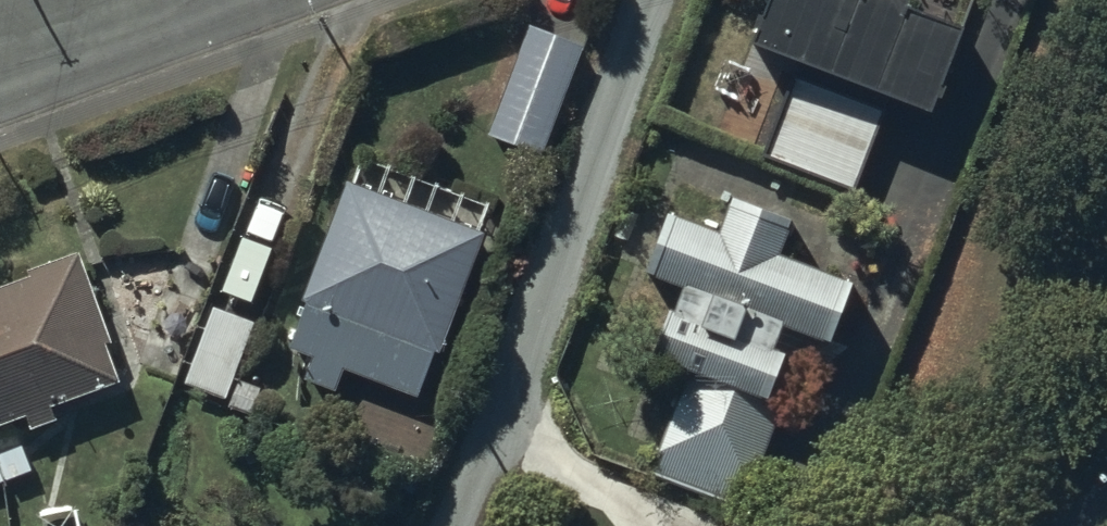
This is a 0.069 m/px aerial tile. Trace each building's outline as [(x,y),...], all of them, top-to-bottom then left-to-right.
[(934,0),(763,0),(752,26),(933,97),(967,13),(934,0)] [(580,39),(532,22),(492,129),(540,147),(580,39)] [(883,104),(794,71),(765,147),(854,181),(883,104)] [(479,227),(353,179),(292,338),(418,385),(479,227)] [(784,212),(736,193),(722,229),(670,210),(649,263),(685,277),(660,342),(699,357),(656,467),(744,501),(786,393),(767,385),(784,343),(766,336),(777,309),(826,328),(846,277),(770,248),(784,212)] [(0,285),(0,413),(23,405),(29,420),(51,412),(45,396),(113,371),(101,338),(105,336),(74,251),(32,267),(34,273),(0,285)] [(251,317),(216,304),(188,375),(223,389),(251,317)] [(23,441),(0,450),(0,480),(5,478),(34,467),(23,441)]
